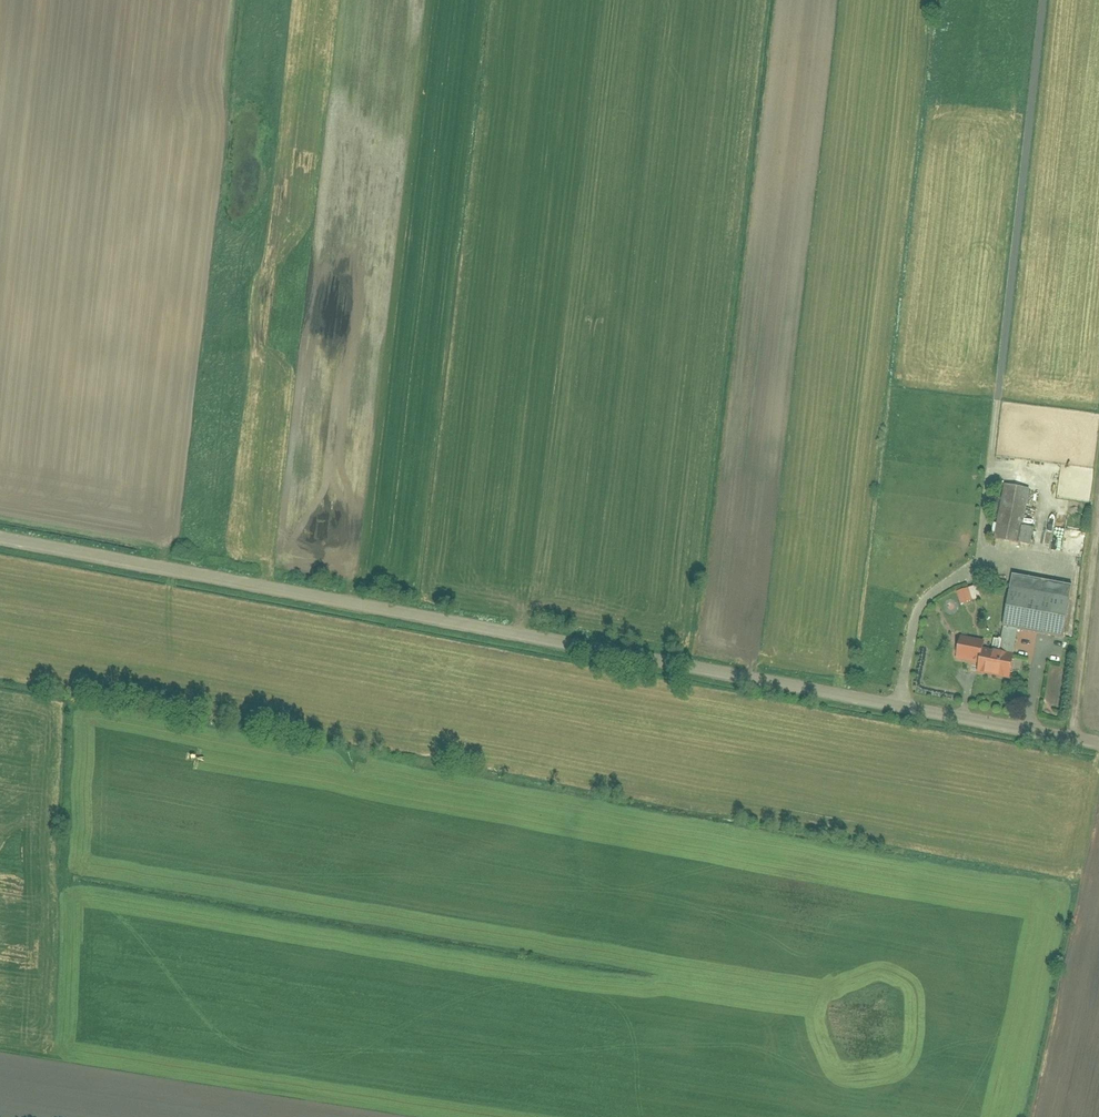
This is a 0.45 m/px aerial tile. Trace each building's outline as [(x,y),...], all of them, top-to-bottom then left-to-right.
[(1019,545),(1020,544),(1033,547),(1036,530),(1023,528),(1029,491),(1005,487),(995,541),(1019,545)] [(1015,576),(1004,630),(1063,641),(1073,587),(1015,576)] [(956,594),(960,606),(980,600),(976,587),(956,594)] [(980,666),(978,675),(1012,682),(1017,658),(990,653),(992,644),(962,638),(957,661),(980,666)]
